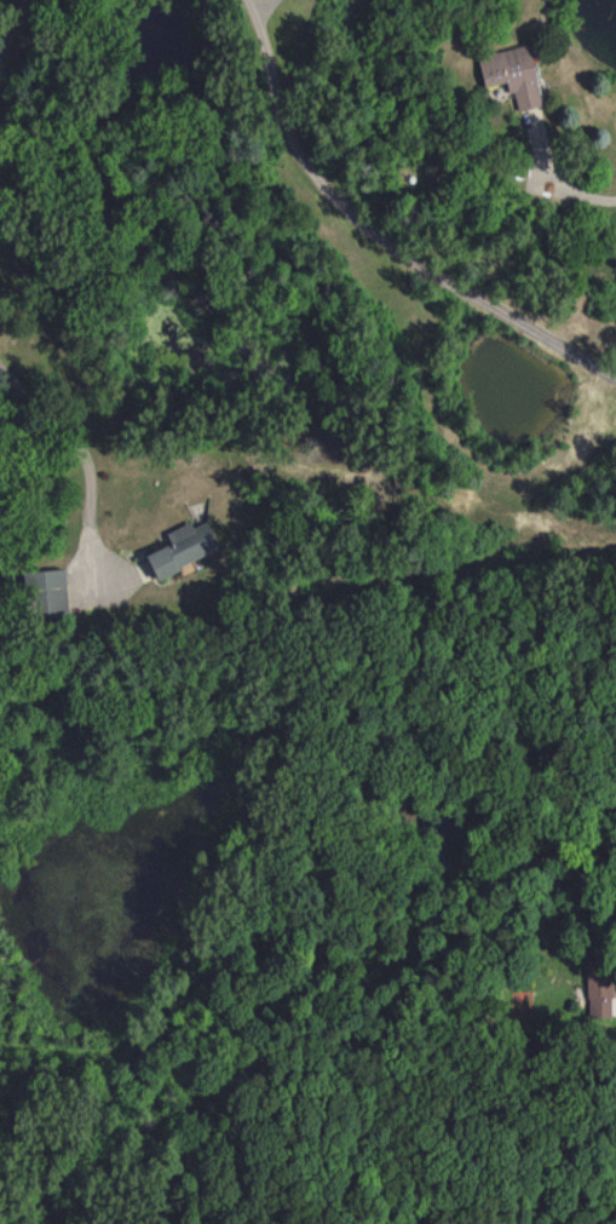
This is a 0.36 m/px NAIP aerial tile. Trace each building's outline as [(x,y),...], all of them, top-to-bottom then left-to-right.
[(518,111),(543,106),(529,44),(477,56),(484,87),(506,82),(509,93),(514,91),(518,111)] [(157,578),(220,549),(207,521),(193,527),(190,522),(165,533),(170,543),(146,554),(157,578)] [(65,569),(24,571),(26,620),(68,617),(65,569)]
